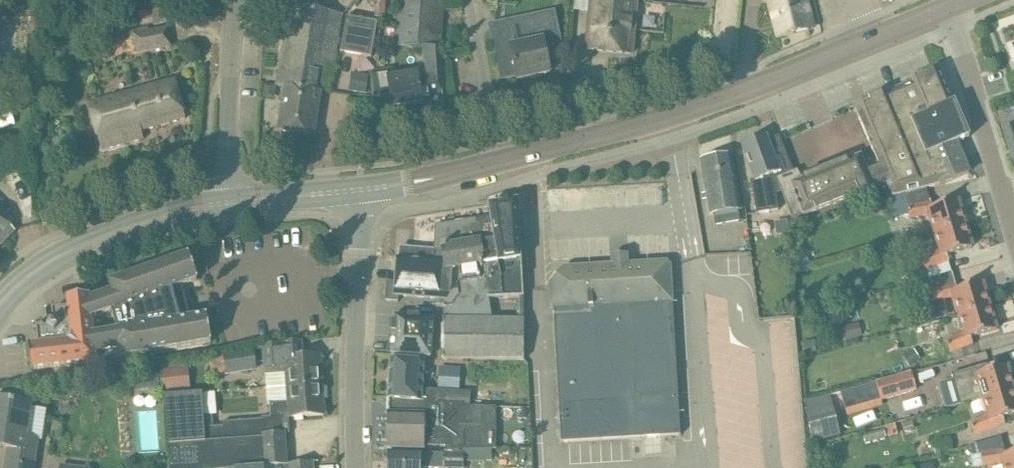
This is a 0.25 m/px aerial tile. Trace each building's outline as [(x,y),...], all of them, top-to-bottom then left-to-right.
[(587,50),(610,52),(632,54),(637,0),(592,0),(587,50)] [(779,37),(813,28),(806,0),(769,0),(779,37)] [(288,5),(276,86),(285,87),(279,131),(299,133),(305,89),(294,88),(297,69),(332,74),(335,61),(343,13),(308,8),(288,5)] [(398,6),(396,45),(398,45),(425,47),(429,85),(430,93),(444,92),(443,89),(439,48),(442,7),(398,6)] [(505,22),(490,25),(494,47),(501,79),(517,76),(518,80),(550,73),(546,55),(562,51),(554,11),(523,18),(505,22)] [(347,16),(340,51),(372,57),(378,22),(347,16)] [(169,46),(166,28),(131,35),(135,53),(169,46)] [(374,69),(370,70),(375,98),(391,95),(393,107),(423,102),(420,86),(418,71),(393,76),(391,66),(374,69)] [(922,132),(928,155),(940,183),(969,173),(956,143),(970,137),(941,68),(939,69),(938,66),(913,77),(914,80),(913,80),(915,85),(900,92),(912,121),(908,122),(914,135),(922,132)] [(331,80),(332,74),(297,69),(294,88),(305,89),(299,133),(314,136),(323,79),(331,80)] [(354,73),(351,91),(366,93),(368,75),(354,73)] [(185,119),(174,81),(88,105),(102,151),(143,139),(141,131),(185,119)] [(854,105),(874,152),(878,161),(887,182),(886,183),(892,196),(940,183),(928,155),(922,132),(914,135),(908,122),(912,121),(900,92),(886,98),(884,92),(854,105)] [(1001,123),(1012,160),(1013,160),(1013,163),(1013,118),(1001,123)] [(704,157),(734,151),(731,136),(701,142),(704,157)] [(766,137),(760,139),(757,136),(750,139),(749,143),(743,145),(755,179),(751,181),(757,214),(779,210),(773,174),(783,170),(779,158),(774,160),(766,137)] [(741,208),(732,155),(700,160),(710,214),(715,213),(717,225),(740,221),(738,209),(741,208)] [(783,177),(777,180),(792,219),(803,214),(804,216),(853,196),(853,199),(877,192),(875,187),(886,182),(878,161),(866,166),(861,155),(844,162),(843,161),(803,178),(790,184),(787,186),(783,177)] [(0,196),(0,245),(15,231),(4,218),(13,210),(0,196)] [(493,295),(524,292),(519,212),(518,200),(488,205),(490,218),(436,227),(435,239),(434,261),(443,262),(451,299),(493,295)] [(935,232),(965,223),(958,200),(933,207),(931,200),(930,200),(931,201),(911,204),(908,205),(910,218),(930,214),(935,232)] [(55,221),(51,209),(40,213),(44,225),(55,221)] [(787,220),(775,222),(777,235),(789,233),(787,220)] [(972,247),(965,223),(935,232),(940,250),(922,258),(927,270),(930,269),(948,261),(949,262),(950,262),(947,254),(972,247)] [(90,299),(92,318),(112,312),(116,330),(94,333),(94,337),(76,339),(78,355),(77,355),(78,364),(97,362),(122,358),(212,342),(207,316),(191,319),(183,286),(198,280),(189,255),(110,283),(113,291),(90,299)] [(443,262),(434,261),(397,258),(395,282),(387,281),(386,301),(399,302),(399,296),(446,300),(451,300),(451,299),(443,262)] [(812,269),(809,258),(792,263),(795,274),(812,269)] [(563,467),(683,467),(671,265),(551,271),(563,467)] [(959,315),(990,306),(983,282),(958,290),(953,272),(931,278),(934,300),(954,297),(959,315)] [(94,337),(94,333),(92,318),(90,299),(90,295),(67,298),(68,308),(52,310),(54,320),(47,328),(37,329),(39,345),(28,346),(31,370),(78,364),(77,355),(78,355),(76,339),(94,337)] [(446,300),(446,318),(497,319),(493,295),(451,299),(451,300),(446,300)] [(997,330),(990,306),(959,315),(965,333),(946,340),(951,352),(973,344),(973,345),(974,345),(972,337),(997,330)] [(395,314),(392,354),(431,357),(433,317),(395,314)] [(446,318),(444,318),(443,358),(524,360),(524,320),(497,319),(446,318)] [(853,325),(841,328),(844,341),(857,338),(853,325)] [(813,340),(802,343),(805,355),(816,352),(813,340)] [(302,341),(262,348),(264,374),(285,372),(286,387),(323,385),(321,355),(303,356),(302,341)] [(913,348),(903,355),(910,365),(920,359),(913,348)] [(257,369),(254,349),(223,354),(226,374),(257,369)] [(390,399),(470,404),(471,393),(471,392),(471,390),(422,389),(424,361),(415,360),(396,359),(395,358),(391,362),(391,363),(389,399),(390,399)] [(1013,389),(1013,388),(1007,365),(990,370),(988,364),(952,375),(955,385),(942,388),(948,408),(984,397),(1013,389)] [(163,391),(191,388),(188,367),(160,371),(163,391)] [(159,389),(158,369),(136,370),(137,391),(159,389)] [(917,390),(912,374),(876,384),(881,399),(881,401),(917,390)] [(876,383),(841,393),(846,409),(881,399),(876,384),(876,383)] [(287,402),(269,403),(270,417),(270,418),(290,417),(325,415),(323,385),(286,387),(287,402)] [(505,386),(504,405),(524,406),(526,387),(505,386)] [(984,397),(989,415),(970,423),(975,435),(986,430),(1005,423),(1005,424),(1006,423),(1004,417),(1013,414),(1013,389),(984,397)] [(164,396),(169,467),(259,467),(286,464),(284,433),(291,432),(290,417),(270,418),(270,417),(263,417),(263,419),(260,419),(223,422),(223,426),(214,427),(204,427),(203,416),(201,393),(164,396)] [(0,399),(0,447),(9,449),(6,467),(33,467),(37,440),(26,438),(31,403),(0,399)] [(470,404),(390,399),(389,413),(388,413),(388,448),(425,449),(425,446),(436,446),(437,442),(446,443),(446,453),(452,453),(452,449),(496,448),(496,407),(491,407),(491,406),(470,404)] [(827,407),(807,412),(815,440),(835,434),(827,407)] [(213,415),(203,416),(204,427),(214,427),(213,415)] [(898,433),(896,424),(890,425),(885,426),(887,436),(898,433)] [(886,437),(884,429),(863,434),(865,443),(879,439),(879,441),(886,440),(885,438),(886,437)] [(721,467),(731,467),(729,432),(719,432),(721,467)] [(1006,455),(1001,437),(971,446),(977,467),(985,464),(1003,462),(1003,465),(992,467),(1013,467),(1013,452),(1006,455)] [(388,467),(464,467),(464,453),(464,449),(496,449),(496,448),(452,449),(452,453),(446,453),(388,452),(388,467)]
